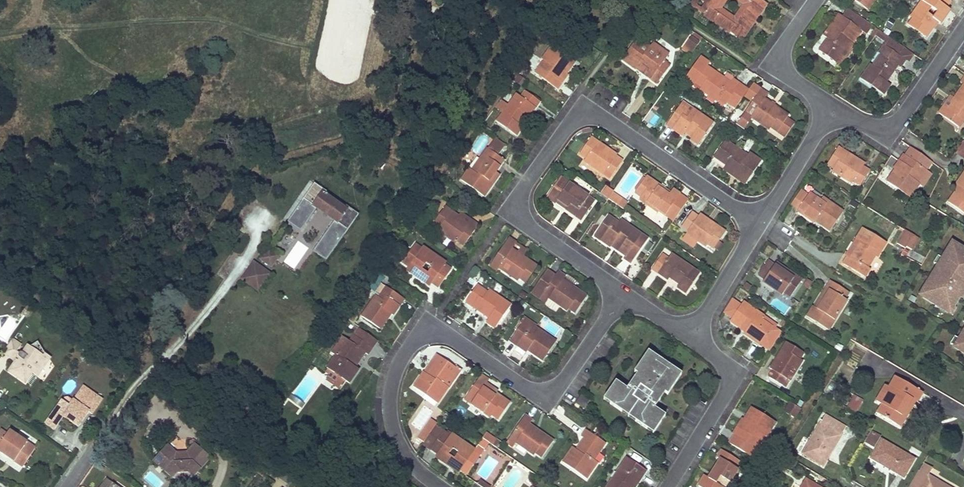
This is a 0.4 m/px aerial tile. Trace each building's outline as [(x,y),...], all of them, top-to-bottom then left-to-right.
[(702,14),(710,2),(707,0),(694,0),(690,6),(702,14)] [(710,2),(702,14),(736,37),(750,17),(755,20),(766,4),(760,0),(736,0),(742,4),(733,18),(720,9),(726,0),(707,0),(710,2)] [(867,10),(874,0),(854,0),(867,10)] [(911,18),(912,19),(908,26),(926,38),(937,22),(939,24),(949,9),(946,7),(950,1),(949,0),(923,0),(911,18)] [(850,23),(856,15),(848,10),(842,18),(850,23)] [(866,36),(872,27),(856,15),(850,23),(842,18),(839,15),(823,37),(827,40),(819,51),(835,63),(850,41),(853,43),(860,32),(866,36)] [(741,41),(755,20),(750,17),(736,37),(741,41)] [(563,28),(555,22),(551,27),(560,33),(563,28)] [(695,49),(700,40),(692,35),(686,44),(695,49)] [(901,57),(906,50),(888,38),(879,54),(881,55),(872,67),(871,65),(860,80),(883,95),(890,84),(887,82),(898,65),(900,67),(905,60),(901,57)] [(650,48),(637,39),(622,60),(635,70),(637,67),(652,78),(650,80),(656,84),(669,66),(663,62),(668,55),(652,44),(650,48)] [(659,39),(656,44),(666,52),(670,47),(659,39)] [(850,41),(835,63),(840,66),(856,45),(853,43),(850,41)] [(544,62),(536,74),(557,89),(568,75),(565,74),(573,64),(551,47),(541,60),(544,62)] [(591,50),(583,63),(590,68),(599,55),(591,50)] [(906,61),(911,53),(906,50),(901,57),(905,60),(906,61)] [(719,100),(733,110),(740,101),(731,95),(738,85),(732,80),(730,83),(706,67),(708,63),(700,58),(685,79),(693,86),(694,83),(701,88),(700,90),(718,103),(719,100)] [(963,85),(947,109),(943,107),(939,113),(959,128),(963,121),(963,122),(963,84),(963,85)] [(740,101),(747,91),(738,85),(731,95),(740,101)] [(759,91),(745,112),(751,116),(750,118),(769,130),(770,128),(776,132),(778,130),(785,135),(793,124),(785,119),(787,115),(763,99),(766,96),(759,91)] [(515,95),(497,122),(515,136),(521,128),(518,126),(525,116),(528,118),(534,109),(539,103),(525,93),(520,99),(515,95)] [(690,113),(680,105),(666,125),(682,136),(685,132),(693,138),(691,140),(698,145),(712,123),(693,110),(690,113)] [(745,112),(737,124),(743,128),(750,118),(751,116),(745,112)] [(497,157),(505,145),(494,137),(471,171),(468,169),(460,181),(484,197),(498,176),(494,174),(503,161),(497,157)] [(616,156),(590,139),(579,155),(586,160),(584,162),(603,175),(605,173),(611,177),(621,163),(614,159),(616,156)] [(746,157),(725,142),(714,157),(726,166),(723,170),(744,184),(759,162),(749,154),(746,157)] [(931,162),(910,147),(904,157),(902,156),(893,169),(895,170),(886,183),(909,198),(918,184),(916,183),(931,162)] [(863,165),(837,148),(827,165),(835,170),(833,172),(851,184),(852,181),(859,186),(868,172),(862,167),(863,165)] [(952,190),(955,192),(948,202),(963,214),(963,173),(952,190)] [(669,193),(645,176),(634,193),(640,198),(639,200),(657,213),(658,211),(664,215),(678,194),(672,190),(669,193)] [(594,202),(560,178),(546,199),(555,205),(557,202),(566,209),(565,210),(581,221),(594,202)] [(358,214),(348,207),(346,210),(322,193),(324,190),(314,184),(310,189),(313,191),(310,195),(307,193),(292,215),(305,224),(311,216),(328,228),(312,251),(325,260),(358,214)] [(612,193),(605,188),(600,194),(607,199),(612,193)] [(621,200),(612,193),(607,199),(617,206),(621,200)] [(672,221),(686,200),(678,194),(664,215),(672,221)] [(820,202),(809,194),(805,200),(798,210),(797,213),(813,223),(814,221),(829,231),(842,212),(822,198),(820,202)] [(798,210),(805,200),(798,195),(791,206),(798,210)] [(456,216),(444,208),(433,225),(439,229),(438,231),(455,244),(457,242),(463,247),(477,226),(471,221),(469,224),(456,216)] [(471,221),(458,213),(456,216),(469,224),(471,221)] [(707,245),(713,248),(724,232),(699,215),(698,217),(691,213),(681,227),(688,231),(686,234),(705,247),(707,245)] [(300,231),(305,224),(292,215),(287,222),(300,231)] [(608,217),(593,237),(609,248),(611,246),(625,257),(623,260),(631,265),(649,241),(620,221),(618,224),(608,217)] [(876,257),(884,243),(862,230),(856,239),(860,242),(850,259),(847,257),(843,264),(864,277),(869,270),(867,268),(874,256),(876,257)] [(900,248),(908,234),(901,230),(893,243),(900,248)] [(850,259),(860,242),(856,239),(846,256),(847,257),(850,259)] [(511,251),(515,244),(508,240),(489,268),(496,273),(498,269),(517,282),(519,279),(525,283),(536,267),(522,257),(511,251)] [(963,293),(963,250),(950,241),(918,294),(951,315),(963,293)] [(526,251),(515,244),(511,251),(522,257),(526,251)] [(403,264),(409,268),(417,274),(415,277),(430,287),(432,284),(438,288),(450,270),(444,266),(445,263),(422,248),(421,250),(415,246),(403,264)] [(270,266),(277,256),(267,249),(260,259),(270,266)] [(662,254),(652,268),(667,279),(670,277),(679,285),(677,287),(685,293),(699,273),(672,253),(668,258),(662,254)] [(783,293),(789,297),(801,281),(775,264),(774,266),(767,262),(757,276),(764,280),(762,284),(781,296),(783,293)] [(258,291),(269,274),(253,263),(241,279),(258,291)] [(417,274),(409,268),(407,271),(415,277),(417,274)] [(555,277),(546,271),(530,294),(539,300),(537,302),(554,314),(560,306),(566,311),(568,309),(574,313),(585,297),(572,288),(576,282),(565,275),(564,277),(557,273),(555,277)] [(802,300),(811,281),(803,278),(795,296),(802,300)] [(812,308),(806,317),(828,330),(846,301),(844,299),(848,293),(830,282),(825,289),(832,294),(826,303),(822,300),(816,311),(813,309),(812,308)] [(375,297),(361,317),(380,329),(390,314),(392,316),(403,301),(380,285),(373,296),(375,297)] [(487,294),(476,287),(465,303),(489,319),(486,323),(495,329),(510,306),(488,291),(487,294)] [(826,303),(832,294),(825,289),(813,309),(816,311),(822,300),(826,303)] [(762,317),(742,303),(730,321),(745,332),(743,334),(760,346),(761,344),(770,351),(780,334),(772,328),(760,320),(762,317)] [(28,318),(35,309),(28,304),(22,313),(28,318)] [(534,329),(540,321),(527,312),(519,323),(521,325),(532,332),(534,329)] [(774,325),(762,317),(760,320),(772,328),(774,325)] [(963,356),(963,323),(949,347),(963,356)] [(532,332),(521,325),(510,342),(526,353),(527,351),(543,361),(555,343),(534,329),(532,332)] [(370,349),(376,340),(359,328),(353,337),(370,349)] [(367,355),(370,349),(353,337),(348,344),(341,339),(331,353),(335,357),(327,369),(332,372),(325,381),(339,391),(345,382),(348,384),(357,371),(354,368),(365,353),(367,355)] [(14,338),(4,352),(13,358),(17,352),(22,344),(14,338)] [(50,358),(39,340),(26,349),(23,353),(22,352),(20,353),(19,354),(19,355),(20,357),(22,358),(20,361),(18,360),(17,360),(10,371),(26,382),(34,372),(38,366),(50,358)] [(772,371),(768,377),(782,386),(786,379),(789,382),(802,362),(798,360),(803,353),(786,343),(770,369),(772,371)] [(13,358),(17,360),(18,360),(20,361),(22,358),(20,357),(19,355),(19,354),(17,352),(13,358)] [(667,395),(680,375),(648,353),(634,373),(637,375),(626,390),(616,383),(603,400),(653,434),(664,417),(653,409),(664,393),(667,395)] [(456,369),(436,356),(414,388),(437,404),(448,388),(449,389),(462,372),(457,368),(456,369)] [(40,376),(51,360),(50,358),(38,366),(34,372),(40,376)] [(485,384),(488,381),(480,376),(474,385),(482,389),(484,386),(485,384)] [(894,378),(889,386),(916,402),(921,394),(894,378)] [(497,392),(485,384),(484,386),(496,394),(497,392)] [(482,389),(474,385),(466,398),(473,403),(471,406),(490,419),(492,416),(498,420),(509,403),(496,394),(484,386),(482,389)] [(85,386),(75,401),(80,404),(90,389),(85,386)] [(880,407),(875,415),(894,426),(910,400),(913,403),(915,404),(916,402),(889,386),(887,390),(884,388),(875,403),(880,407)] [(64,401),(54,416),(62,421),(66,416),(80,426),(87,417),(85,416),(89,410),(91,411),(93,413),(103,399),(90,389),(80,404),(75,401),(71,406),(64,401)] [(856,414),(863,400),(852,395),(845,408),(856,414)] [(588,402),(581,397),(576,404),(583,409),(588,402)] [(910,400),(894,426),(898,428),(913,403),(910,400)] [(794,417),(799,409),(789,403),(784,411),(794,417)] [(421,430),(431,410),(422,405),(411,425),(421,430)] [(766,438),(775,424),(751,409),(743,421),(742,420),(733,434),(756,449),(763,436),(766,438)] [(525,416),(511,438),(517,442),(516,444),(533,456),(535,453),(541,458),(552,442),(528,425),(531,421),(525,416)] [(824,417),(801,455),(821,468),(844,429),(824,417)] [(1,428),(0,429),(0,451),(8,456),(10,454),(15,457),(13,459),(22,466),(35,447),(16,434),(14,437),(8,433),(1,428)] [(426,440),(431,432),(426,428),(421,436),(426,440)] [(572,449),(562,462),(586,479),(597,464),(593,460),(604,444),(586,431),(581,438),(584,440),(576,451),(572,449)] [(443,432),(430,451),(437,455),(435,459),(448,468),(450,465),(460,471),(466,475),(478,457),(472,452),(474,451),(450,435),(449,437),(443,432)] [(496,441),(485,433),(482,438),(488,442),(493,446),(496,441)] [(872,436),(866,445),(873,449),(878,440),(872,436)] [(472,452),(478,457),(488,442),(482,438),(474,451),(472,452)] [(517,442),(511,438),(506,444),(512,449),(516,444),(517,442)] [(881,441),(870,459),(902,479),(913,460),(881,441)] [(209,460),(195,446),(184,458),(181,458),(168,447),(153,462),(173,480),(177,474),(187,474),(193,479),(209,460)] [(698,486),(700,486),(727,486),(738,471),(735,469),(739,462),(721,451),(716,458),(720,460),(708,480),(704,477),(698,486)] [(781,466),(791,472),(795,464),(785,458),(781,466)] [(607,486),(634,486),(643,475),(627,464),(623,470),(620,468),(607,486)] [(927,477),(931,470),(922,464),(918,472),(927,477)] [(450,465),(448,468),(458,474),(460,471),(450,465)] [(909,486),(944,486),(927,477),(918,472),(909,486)]
